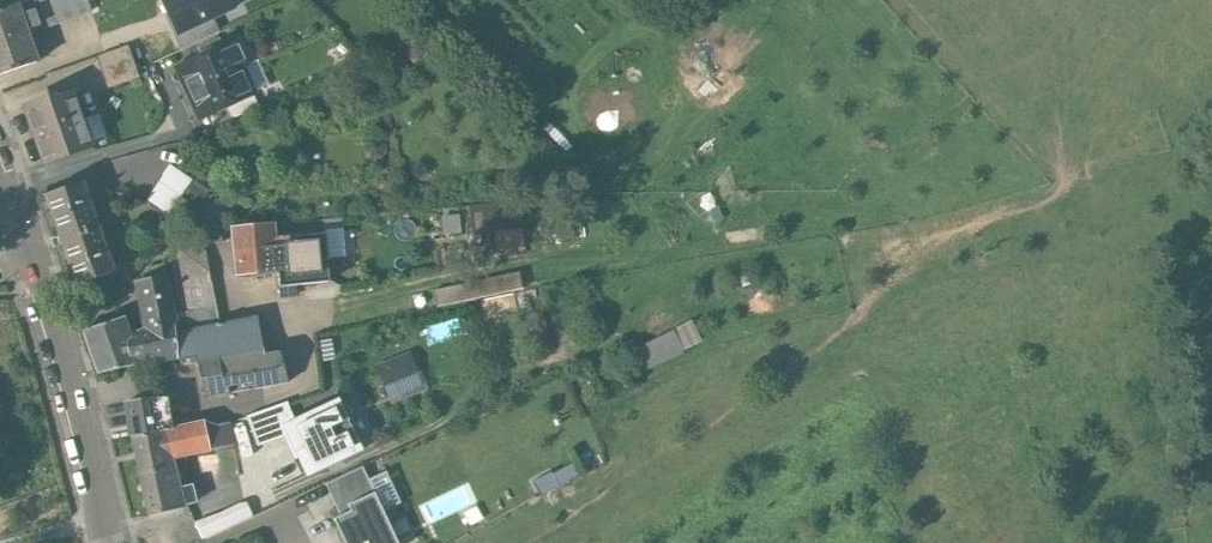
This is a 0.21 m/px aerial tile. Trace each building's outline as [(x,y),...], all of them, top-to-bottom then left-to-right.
[(49,30),(93,15),(89,1),(91,0),(38,0),(49,30)] [(178,34),(235,8),(231,0),(163,0),(178,34)] [(0,11),(0,75),(37,62),(18,5),(0,11)] [(179,70),(191,96),(245,71),(248,70),(236,43),(179,70)] [(130,48),(100,58),(111,90),(141,80),(130,48)] [(256,97),(245,71),(191,96),(203,122),(230,109),(256,97)] [(29,106),(50,164),(95,148),(74,90),(29,106)] [(261,108),(256,97),(230,109),(235,120),(261,108)] [(172,212),(198,176),(174,160),(149,195),(172,212)] [(55,178),(60,191),(83,183),(79,170),(55,178)] [(60,191),(48,195),(79,284),(115,271),(83,183),(60,191)] [(472,208),(474,234),(523,230),(521,204),(472,208)] [(172,263),(182,315),(217,308),(201,221),(185,224),(172,263)] [(279,241),(235,243),(238,291),(291,288),(289,264),(281,265),(280,253),(279,241)] [(281,265),(289,264),(291,288),(291,297),(333,295),(331,250),(280,253),(281,265)] [(524,291),(521,274),(435,291),(438,308),(524,291)] [(746,274),(738,277),(742,287),(750,284),(746,274)] [(147,333),(131,337),(138,369),(180,362),(177,327),(175,317),(169,278),(139,283),(147,333)] [(182,315),(175,317),(177,327),(180,362),(180,364),(199,360),(207,400),(289,384),(282,353),(268,356),(264,349),(258,319),(221,327),(217,308),(182,315)] [(101,376),(138,369),(131,337),(125,321),(87,334),(101,376)] [(692,321),(672,332),(681,349),(701,339),(692,321)] [(672,332),(629,353),(640,373),(682,352),(681,349),(672,332)] [(415,371),(409,358),(380,370),(386,383),(415,371)] [(130,435),(134,434),(168,428),(173,427),(169,399),(125,402),(130,435)] [(295,420),(283,425),(288,435),(307,476),(363,450),(339,399),(295,420)] [(287,403),(247,417),(257,446),(288,435),(283,425),(295,420),(287,403)] [(173,427),(168,428),(174,456),(209,448),(236,441),(231,422),(217,425),(206,420),(173,427)] [(141,472),(176,465),(174,456),(168,428),(134,434),(141,472)] [(181,488),(176,465),(141,472),(149,513),(198,501),(194,485),(181,488)] [(363,467),(325,484),(340,516),(350,511),(347,505),(375,493),(363,467)] [(550,472),(533,482),(541,497),(558,487),(550,472)] [(347,505),(350,511),(340,516),(334,519),(345,542),(398,542),(375,493),(347,505)] [(196,519),(204,537),(252,515),(247,503),(230,504),(196,519)]
